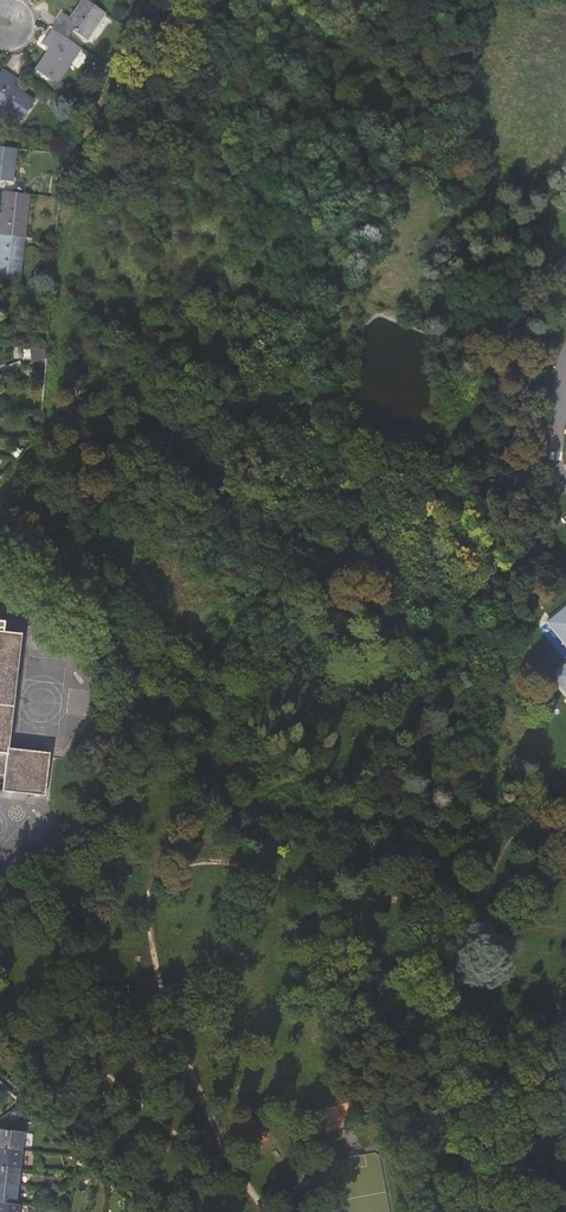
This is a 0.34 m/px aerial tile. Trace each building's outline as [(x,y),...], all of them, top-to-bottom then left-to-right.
[(79,0),(63,22),(56,18),(35,47),(43,53),(29,71),(48,84),(72,50),(59,41),(66,31),(79,40),(98,13),(79,0)] [(12,121),(26,103),(7,90),(13,82),(0,73),(0,113),(12,121)] [(7,283),(17,200),(0,198),(0,282),(7,283)] [(555,269),(565,283),(565,260),(555,269)] [(545,624),(565,649),(565,607),(545,624)] [(8,630),(23,630),(24,619),(8,619),(8,630)] [(14,633),(0,632),(0,789),(36,794),(41,755),(1,750),(16,633),(14,633)] [(551,677),(565,694),(565,664),(551,677)] [(21,1207),(17,1207),(24,1135),(0,1133),(0,1211),(20,1211),(21,1207)]
